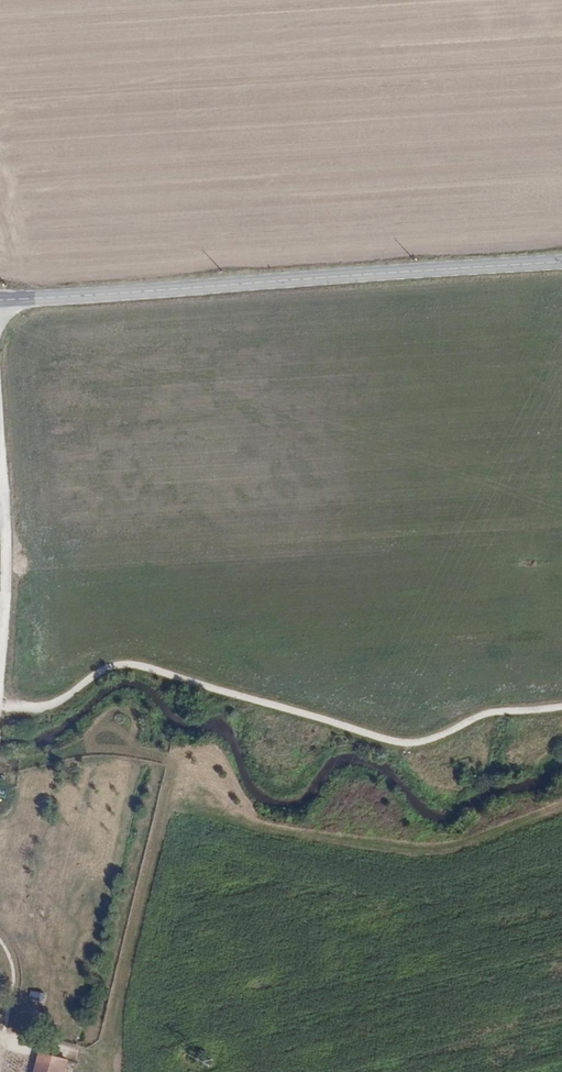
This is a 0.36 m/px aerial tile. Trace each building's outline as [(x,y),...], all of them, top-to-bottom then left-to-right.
[(34,952),(31,960),(45,965),(48,957),(34,952)] [(74,966),(70,978),(78,981),(82,969),(74,966)] [(36,1071),(65,1071),(68,1057),(41,1051),(36,1071)]
